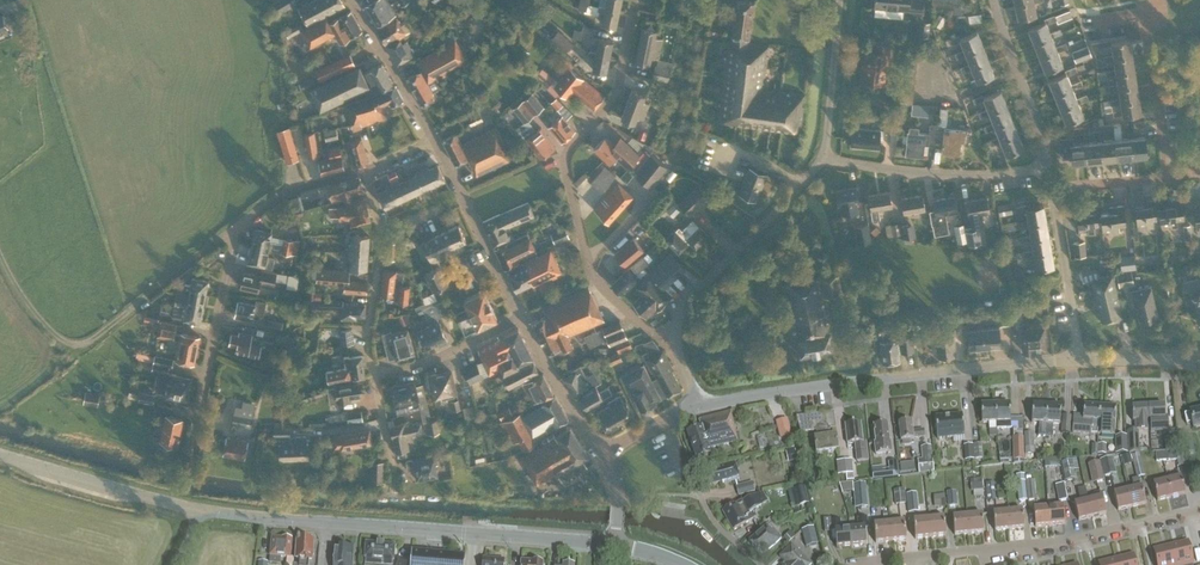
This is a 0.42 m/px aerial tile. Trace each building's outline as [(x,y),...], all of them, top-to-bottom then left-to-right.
[(272,1),(278,12),(296,3),(294,0),(286,0),(284,1),(283,0),(274,0),(272,1)] [(342,0),(310,0),(299,6),(308,23),(344,3),(342,0)] [(372,15),(381,10),(381,9),(390,3),(389,0),(372,0),(365,4),(372,15)] [(619,10),(621,0),(607,0),(605,6),(605,7),(619,10)] [(725,50),(723,63),(725,65),(724,69),(722,70),(722,76),(724,77),(723,81),(721,83),(720,88),(722,90),(722,94),(719,95),(716,119),(736,122),(799,130),(803,105),(801,104),(802,99),(804,98),(805,93),(777,90),(776,92),(772,91),(770,89),(763,88),(764,82),(762,80),(763,76),(765,75),(767,55),(766,53),(766,49),(768,48),(769,44),(748,42),(749,37),(754,1),(749,0),(736,0),(731,34),(732,34),(731,41),(726,40),(726,43),(727,45),(727,49),(725,50)] [(874,6),(904,9),(903,15),(922,17),(923,0),(875,0),(874,6)] [(1015,1),(1018,17),(1037,13),(1034,1),(1039,0),(1020,0),(1015,1)] [(588,3),(579,1),(578,8),(586,10),(588,3)] [(381,10),(372,15),(377,24),(396,13),(390,3),(381,9),(381,10)] [(605,7),(605,6),(598,4),(597,9),(604,11),(602,22),(616,25),(619,10),(605,7)] [(1028,27),(1034,40),(1051,33),(1050,31),(1047,22),(1057,18),(1058,22),(1072,16),(1069,8),(1054,13),(1044,18),(1045,20),(1028,27)] [(362,29),(351,9),(330,22),(326,15),(302,29),(299,31),(308,47),(309,47),(310,46),(335,33),(340,42),(350,36),(362,29)] [(3,12),(0,13),(0,30),(9,27),(3,12)] [(969,21),(968,14),(956,16),(957,23),(969,21)] [(398,38),(400,38),(407,33),(411,31),(411,26),(407,18),(401,22),(397,16),(377,28),(385,42),(397,35),(398,38)] [(944,20),(937,16),(933,22),(940,26),(944,20)] [(302,29),(304,28),(302,23),(286,32),(288,37),(299,31),(302,29)] [(725,26),(713,24),(713,32),(724,33),(725,26)] [(642,25),(635,60),(649,63),(651,55),(658,57),(662,37),(655,36),(656,28),(642,25)] [(1060,27),(1050,31),(1051,33),(1034,40),(1039,54),(1057,47),(1056,45),(1052,36),(1062,32),(1060,27)] [(1180,31),(1182,45),(1199,42),(1199,28),(1180,31)] [(573,43),(558,29),(551,37),(566,51),(573,43)] [(582,31),(573,29),(572,37),(581,38),(582,31)] [(470,62),(452,30),(440,37),(442,40),(442,41),(444,44),(425,55),(417,60),(422,69),(407,77),(422,103),(435,96),(432,91),(433,91),(432,90),(440,86),(436,80),(441,78),(470,62)] [(965,51),(983,44),(977,30),(960,36),(959,34),(949,38),(951,43),(960,39),(964,48),(965,51)] [(596,52),(609,55),(613,39),(599,36),(599,37),(592,36),(591,41),(598,42),(596,51),(596,52)] [(1111,44),(1113,53),(1113,55),(1132,52),(1129,37),(1112,40),(1111,38),(1090,42),(1094,52),(1100,51),(1099,46),(1111,44)] [(400,38),(398,38),(388,44),(398,62),(411,56),(411,55),(414,53),(407,40),(403,43),(400,38)] [(1058,50),(1068,46),(1066,41),(1056,45),(1057,47),(1039,54),(1045,69),(1063,62),(1058,50)] [(891,44),(875,42),(875,50),(865,49),(862,80),(884,83),(886,68),(888,68),(891,44)] [(1182,45),(1184,58),(1199,56),(1199,42),(1182,45)] [(988,57),(983,44),(965,51),(964,48),(955,52),(957,57),(966,53),(970,62),(971,65),(988,57)] [(1076,61),(1091,55),(1087,45),(1072,51),(1076,61)] [(596,52),(596,51),(589,49),(588,55),(595,56),(592,68),(606,71),(609,55),(596,52)] [(1115,70),(1134,67),(1132,52),(1113,55),(1113,53),(1103,55),(1104,60),(1114,59),(1115,68),(1115,70)] [(355,64),(350,53),(315,69),(320,80),(355,64)] [(971,65),(970,62),(960,66),(962,71),(972,67),(977,80),(994,72),(988,57),(971,65)] [(371,86),(376,94),(396,85),(394,84),(382,63),(365,72),(372,85),(371,86)] [(670,67),(655,64),(652,77),(667,80),(670,67)] [(1072,85),(1071,83),(1067,74),(1078,70),(1076,65),(1065,69),(1066,71),(1049,78),(1054,92),(1072,85)] [(369,86),(360,66),(310,89),(320,111),(370,88),(369,86)] [(605,95),(570,66),(553,86),(567,97),(572,90),(594,108),(605,95)] [(1136,81),(1134,67),(1115,70),(1115,68),(1106,69),(1107,75),(1116,73),(1118,83),(1118,84),(1136,81)] [(1187,78),(1189,92),(1199,90),(1199,76),(1187,78)] [(1077,99),(1076,97),(1073,88),(1083,84),(1081,79),(1071,83),(1072,85),(1054,92),(1060,106),(1077,99)] [(1118,88),(1120,97),(1120,99),(1139,96),(1136,81),(1118,84),(1118,83),(1108,84),(1109,89),(1118,88)] [(345,103),(351,123),(360,120),(362,125),(387,117),(382,105),(390,101),(391,105),(403,99),(396,85),(376,94),(345,103)] [(632,88),(626,103),(646,110),(649,102),(643,100),(646,93),(632,88)] [(971,94),(973,97),(974,102),(984,99),(988,107),(989,110),(1006,103),(1001,89),(984,96),(981,90),(971,94)] [(1077,99),(1060,106),(1066,121),(1083,114),(1079,102),(1089,98),(1088,95),(1093,93),(1091,89),(1086,91),(1086,93),(1076,97),(1077,99)] [(1189,92),(1192,105),(1199,104),(1199,90),(1189,92)] [(532,91),(524,98),(535,112),(543,105),(532,91)] [(551,101),(557,108),(563,103),(556,96),(551,101)] [(1120,99),(1120,97),(1103,100),(1104,111),(1112,110),(1112,104),(1121,103),(1123,114),(1141,111),(1139,96),(1120,99)] [(524,121),(535,112),(524,98),(513,107),(524,121)] [(646,110),(626,103),(621,117),(635,122),(637,116),(643,118),(646,110)] [(929,104),(912,103),(911,113),(928,115),(929,104)] [(989,110),(988,107),(978,111),(980,116),(990,112),(993,121),(994,124),(1012,117),(1006,103),(989,110)] [(575,129),(562,114),(549,125),(562,140),(575,129)] [(1017,131),(1012,117),(994,124),(993,121),(984,125),(986,130),(995,126),(999,135),(1000,137),(1017,131)] [(886,129),(853,126),(851,144),(878,147),(879,136),(896,137),(897,121),(887,121),(886,129)] [(1122,138),(1120,122),(1114,122),(1114,128),(1115,138),(1117,157),(1132,156),(1130,137),(1122,138)] [(928,141),(935,142),(938,124),(930,123),(929,132),(918,131),(918,126),(909,125),(909,130),(907,130),(905,154),(923,156),(925,143),(928,143),(928,141)] [(945,124),(938,124),(935,142),(943,143),(941,152),(959,154),(961,141),(965,141),(966,130),(944,128),(945,124)] [(328,137),(340,134),(337,125),(325,129),(328,137)] [(299,158),(289,126),(278,130),(287,162),(299,158)] [(556,146),(541,126),(526,137),(540,157),(556,146)] [(511,157),(496,127),(462,143),(456,132),(443,139),(455,163),(467,157),(476,174),(511,157)] [(644,139),(648,130),(640,127),(637,136),(644,139)] [(318,154),(314,131),(304,132),(308,155),(318,154)] [(1000,137),(999,135),(989,139),(991,145),(1001,140),(1006,152),(1023,146),(1017,131),(1000,137)] [(618,160),(619,159),(627,167),(640,153),(621,135),(613,143),(605,135),(594,147),(609,162),(614,157),(618,160)] [(1145,135),(1130,137),(1132,156),(1147,154),(1145,135)] [(368,162),(362,137),(347,141),(354,166),(368,162)] [(1071,162),(1086,160),(1085,142),(1073,143),(1072,137),(1060,138),(1062,157),(1071,156),(1071,162)] [(1101,159),(1117,157),(1115,138),(1100,140),(1101,159)] [(1100,140),(1085,142),(1086,160),(1101,159),(1100,140)] [(344,168),(340,147),(328,149),(329,157),(318,160),(321,174),(344,168)] [(649,152),(634,173),(648,184),(664,163),(649,152)] [(615,175),(605,165),(601,162),(587,178),(601,191),(615,175)] [(421,168),(430,186),(445,179),(438,163),(429,168),(428,165),(421,168)] [(767,173),(749,166),(738,193),(756,200),(767,173)] [(416,174),(408,178),(415,193),(430,186),(421,168),(415,171),(416,174)] [(364,191),(359,176),(327,184),(331,200),(364,191)] [(392,182),(400,200),(415,193),(408,178),(399,181),(398,179),(392,182)] [(625,187),(618,181),(611,189),(594,209),(608,223),(627,202),(618,194),(625,187)] [(385,207),(400,200),(392,182),(385,185),(387,187),(378,192),(385,207)] [(859,201),(856,185),(835,189),(838,204),(841,204),(842,213),(858,210),(856,201),(859,201)] [(706,197),(695,186),(677,204),(688,215),(706,197)] [(865,203),(867,217),(868,220),(880,218),(878,208),(893,206),(890,190),(868,194),(869,203),(865,203)] [(926,209),(922,193),(901,197),(903,213),(926,209)] [(370,220),(365,195),(345,200),(346,204),(337,206),(329,207),(330,217),(339,216),(339,219),(340,219),(349,218),(350,224),(370,220)] [(958,211),(955,195),(933,199),(935,209),(930,210),(932,224),(933,224),(935,234),(948,232),(944,213),(958,211)] [(973,228),(966,229),(968,240),(968,241),(982,238),(979,225),(983,224),(981,213),(990,211),(987,196),(965,199),(968,215),(970,215),(973,228)] [(1153,218),(1160,217),(1159,206),(1158,198),(1144,200),(1144,205),(1135,206),(1137,222),(1146,222),(1147,226),(1154,225),(1153,218)] [(1168,205),(1159,206),(1160,217),(1160,222),(1170,221),(1170,226),(1178,225),(1177,218),(1184,217),(1182,198),(1167,200),(1168,205)] [(534,214),(529,201),(500,214),(500,213),(482,221),(493,245),(514,237),(509,225),(534,214)] [(1012,212),(1010,201),(997,203),(999,214),(1012,212)] [(285,209),(282,202),(275,206),(278,212),(285,209)] [(1026,209),(1027,219),(1028,221),(1046,218),(1044,203),(1026,206),(1026,204),(1014,206),(1015,211),(1026,209)] [(1101,212),(1101,223),(1102,229),(1111,228),(1112,232),(1119,232),(1118,224),(1126,223),(1124,204),(1109,206),(1109,211),(1101,212)] [(1095,224),(1101,223),(1101,212),(1100,205),(1085,206),(1086,211),(1076,212),(1078,228),(1088,228),(1088,232),(1095,232),(1095,224)] [(709,234),(693,218),(682,228),(679,225),(675,229),(674,228),(665,237),(670,243),(677,249),(688,239),(696,247),(709,234)] [(1049,233),(1046,218),(1028,221),(1027,219),(1017,221),(1018,226),(1028,224),(1030,234),(1030,236),(1049,233)] [(901,234),(899,221),(885,224),(887,236),(901,234)] [(916,234),(914,222),(901,225),(903,236),(904,236),(904,241),(914,242),(913,235),(916,234)] [(871,240),(867,223),(854,225),(857,242),(871,240)] [(422,241),(433,263),(439,260),(436,253),(454,245),(456,249),(464,246),(462,241),(466,239),(459,224),(422,241)] [(1191,238),(1190,224),(1183,224),(1184,230),(1174,231),(1175,238),(1184,237),(1184,239),(1191,238)] [(569,237),(564,226),(550,232),(555,243),(569,237)] [(255,228),(251,245),(268,249),(281,251),(291,253),(297,254),(300,240),(294,239),(284,237),(283,243),(270,240),(272,231),(255,228)] [(968,240),(966,229),(965,229),(965,228),(955,230),(957,242),(968,240)] [(536,251),(527,232),(494,247),(505,268),(518,261),(517,260),(536,251)] [(1030,236),(1030,234),(1020,235),(1021,241),(1031,239),(1032,249),(1033,251),(1051,248),(1049,233),(1030,236)] [(348,250),(368,252),(369,235),(352,234),(351,243),(348,243),(348,250)] [(406,245),(414,241),(411,234),(403,237),(406,245)] [(643,249),(633,236),(614,252),(625,264),(643,249)] [(397,241),(387,240),(387,257),(397,257),(397,241)] [(1086,254),(1084,240),(1073,241),(1074,255),(1086,254)] [(268,249),(251,245),(248,261),(272,266),(274,256),(267,255),(268,249)] [(561,270),(550,248),(508,269),(512,278),(517,288),(532,281),(533,284),(561,270)] [(1033,251),(1032,249),(1023,250),(1023,256),(1033,254),(1036,267),(1054,264),(1051,248),(1033,251)] [(368,252),(348,250),(347,257),(350,257),(350,267),(367,268),(368,252)] [(652,258),(647,252),(643,255),(630,266),(622,272),(623,273),(611,283),(621,294),(640,277),(636,272),(649,261),(648,261),(652,258)] [(292,255),(284,253),(282,264),(290,265),(292,255)] [(1136,268),(1135,254),(1120,255),(1120,261),(1113,262),(1114,268),(1121,267),(1121,269),(1136,268)] [(449,282),(439,260),(433,263),(434,267),(425,272),(433,289),(449,282)] [(276,271),(262,268),(261,274),(244,270),(241,286),(258,290),(260,281),(274,284),(276,271)] [(345,270),(317,268),(316,279),(344,282),(344,290),(367,292),(368,279),(368,272),(345,270)] [(397,269),(384,268),(381,294),(399,296),(398,301),(408,302),(410,285),(402,284),(404,271),(397,270),(397,269)] [(1024,276),(1023,268),(1009,270),(1010,278),(1024,276)] [(1098,269),(1080,268),(1083,280),(1091,278),(1101,320),(1123,314),(1113,272),(1100,275),(1098,269)] [(1133,283),(1131,270),(1116,272),(1119,286),(1133,283)] [(672,295),(649,271),(633,286),(641,294),(633,302),(646,316),(654,308),(655,310),(656,309),(656,310),(665,301),(672,295)] [(841,292),(838,272),(784,282),(791,319),(794,319),(795,322),(789,323),(791,334),(797,332),(798,335),(797,336),(800,353),(813,351),(813,352),(821,351),(821,350),(833,348),(830,329),(828,330),(826,319),(830,319),(828,311),(825,295),(841,292)] [(289,274),(287,286),(297,287),(299,275),(289,274)] [(179,284),(177,291),(183,292),(184,290),(188,291),(189,290),(206,294),(208,279),(192,276),(190,284),(185,283),(184,285),(179,284)] [(1199,285),(1197,276),(1183,280),(1185,288),(1189,287),(1197,321),(1199,320),(1199,284),(1199,285)] [(1157,315),(1150,285),(1131,290),(1135,305),(1137,306),(1140,319),(1157,315)] [(604,319),(588,286),(543,306),(546,314),(533,320),(548,352),(561,346),(563,350),(572,345),(568,335),(604,319)] [(497,315),(484,288),(464,298),(471,311),(460,317),(467,330),(478,325),(477,324),(497,315)] [(203,307),(206,294),(189,290),(188,291),(184,290),(183,292),(177,291),(177,292),(175,299),(182,301),(182,302),(186,303),(186,304),(203,307)] [(434,291),(422,296),(425,303),(435,299),(437,298),(434,291)] [(344,300),(311,298),(310,306),(343,307),(342,317),(356,318),(357,314),(365,315),(365,302),(357,302),(358,301),(344,300)] [(200,322),(203,307),(186,304),(186,303),(182,302),(182,301),(175,299),(172,315),(184,317),(183,319),(200,322)] [(265,301),(255,299),(254,303),(238,300),(234,315),(252,319),(253,314),(262,315),(265,301)] [(429,324),(415,331),(418,339),(419,340),(423,348),(447,338),(439,320),(437,315),(439,314),(440,316),(448,312),(443,300),(436,303),(435,299),(425,303),(422,305),(423,308),(427,316),(426,316),(429,324)] [(160,310),(146,307),(144,317),(158,320),(160,310)] [(1021,324),(1019,308),(1009,309),(1010,325),(1021,324)] [(410,321),(407,311),(399,314),(402,324),(410,321)] [(281,329),(283,321),(264,317),(262,326),(281,329)] [(160,319),(157,335),(179,340),(176,359),(194,362),(199,335),(181,331),(181,332),(175,331),(177,322),(160,319)] [(627,336),(619,319),(602,326),(609,344),(627,336)] [(955,326),(955,320),(932,322),(932,328),(931,328),(932,336),(935,336),(937,355),(956,353),(954,334),(956,334),(956,326),(955,326)] [(1002,346),(999,324),(967,328),(969,349),(991,347),(990,342),(1000,340),(1001,346),(1002,346)] [(1046,334),(1045,325),(1028,326),(1028,327),(1019,328),(1020,339),(1021,339),(1023,350),(1034,349),(1034,348),(1046,348),(1044,334),(1046,334)] [(502,370),(532,355),(518,327),(503,334),(504,336),(478,349),(490,373),(501,368),(502,370)] [(354,342),(352,328),(339,330),(342,344),(354,342)] [(409,336),(407,328),(392,332),(391,329),(381,332),(388,358),(397,356),(398,356),(414,352),(410,335),(409,336)] [(594,330),(588,332),(594,344),(600,342),(594,330)] [(261,343),(251,341),(251,339),(250,339),(252,333),(240,331),(239,334),(231,332),(229,342),(237,344),(235,350),(259,355),(261,343)] [(297,336),(276,332),(274,343),(285,345),(285,343),(295,345),(297,336)] [(914,350),(913,333),(901,334),(900,332),(894,332),(886,333),(887,339),(880,340),(882,361),(900,359),(900,351),(914,350)] [(632,346),(628,337),(615,342),(618,351),(632,346)] [(655,378),(653,379),(659,393),(665,390),(668,394),(681,387),(672,369),(674,368),(663,348),(660,350),(656,342),(652,338),(643,342),(647,350),(641,353),(645,359),(655,378)] [(622,359),(618,351),(607,356),(610,364),(622,359)] [(153,361),(172,365),(173,358),(154,354),(153,361)] [(365,376),(362,354),(344,357),(345,367),(326,371),(329,382),(354,377),(365,376)] [(532,355),(502,370),(503,371),(502,372),(509,387),(539,371),(532,358),(519,364),(518,362),(532,355)] [(155,382),(189,388),(191,377),(169,373),(169,371),(167,371),(168,365),(171,366),(172,365),(153,361),(151,369),(157,371),(155,382)] [(483,376),(476,362),(463,368),(470,383),(483,376)] [(602,380),(591,362),(587,364),(591,372),(586,375),(580,364),(571,369),(573,372),(563,377),(573,393),(594,382),(595,384),(602,380)] [(659,393),(653,379),(652,379),(643,362),(620,375),(625,383),(626,383),(641,409),(642,409),(643,410),(654,404),(653,403),(656,401),(655,400),(661,397),(659,393)] [(457,392),(452,371),(439,374),(438,372),(429,374),(434,397),(457,392)] [(553,393),(543,372),(522,383),(532,402),(545,396),(545,397),(553,393)] [(426,419),(432,418),(423,383),(415,384),(414,380),(390,386),(395,405),(397,411),(409,408),(419,406),(423,420),(426,419)] [(608,385),(605,380),(579,394),(586,407),(604,397),(603,396),(612,391),(608,385)] [(363,393),(361,381),(336,385),(339,400),(347,399),(347,396),(363,393)] [(189,388),(155,382),(153,390),(165,392),(164,395),(187,399),(189,388)] [(156,393),(139,389),(137,399),(154,402),(156,393)] [(100,393),(86,390),(83,402),(98,405),(100,393)] [(624,400),(620,393),(608,400),(610,404),(597,410),(600,416),(604,424),(605,425),(606,425),(607,426),(608,426),(609,426),(610,426),(612,426),(611,426),(634,413),(626,399),(624,400)] [(568,418),(555,394),(541,402),(542,404),(523,416),(520,412),(500,421),(506,432),(505,433),(511,443),(517,440),(523,449),(537,441),(533,435),(546,427),(547,429),(554,425),(568,418)] [(460,408),(458,398),(451,400),(453,409),(460,408)] [(172,406),(157,402),(155,414),(165,417),(160,439),(177,443),(183,418),(170,415),(172,406)] [(526,407),(523,402),(510,408),(509,406),(498,411),(501,419),(513,414),(512,413),(526,407)] [(474,403),(465,405),(468,417),(476,415),(474,403)] [(254,408),(235,404),(232,422),(250,426),(254,408)] [(995,405),(996,434),(996,428),(1010,428),(1010,422),(1009,404),(995,405)] [(989,435),(996,434),(995,405),(981,405),(981,423),(988,423),(989,435)] [(1045,435),(1046,405),(1032,405),(1031,423),(1039,423),(1038,427),(1038,435),(1045,435)] [(1060,406),(1046,405),(1045,435),(1052,435),(1053,423),(1060,424),(1060,406)] [(1097,434),(1099,406),(1083,405),(1083,415),(1073,414),(1072,432),(1097,434)] [(1149,420),(1150,420),(1150,428),(1150,433),(1168,432),(1167,419),(1165,419),(1164,405),(1147,406),(1149,420)] [(1099,406),(1097,434),(1098,433),(1113,435),(1114,421),(1115,407),(1099,406)] [(1149,420),(1147,406),(1131,407),(1132,421),(1135,421),(1135,430),(1128,431),(1130,451),(1139,451),(1138,429),(1150,428),(1150,420),(1149,420)] [(363,419),(361,409),(347,411),(348,421),(363,419)] [(1189,412),(1190,413),(1184,415),(1186,424),(1192,423),(1193,428),(1199,427),(1199,410),(1189,412)] [(737,442),(729,412),(699,419),(700,420),(699,421),(701,427),(686,432),(696,458),(711,453),(710,449),(712,449),(712,448),(737,442)] [(835,427),(833,412),(796,417),(800,433),(816,431),(817,438),(814,438),(816,454),(838,451),(836,435),(830,436),(829,428),(835,427)] [(964,441),(962,415),(935,417),(937,439),(953,437),(954,442),(964,441)] [(1071,415),(1062,415),(1061,433),(1070,433),(1071,415)] [(426,419),(428,430),(429,433),(440,431),(437,417),(432,419),(432,418),(426,419)] [(780,438),(790,435),(786,420),(776,423),(780,438)] [(912,431),(911,421),(898,423),(900,441),(901,441),(902,444),(904,446),(909,445),(911,443),(911,440),(913,439),(913,438),(924,437),(923,430),(912,431)] [(423,431),(421,422),(414,423),(414,424),(405,426),(405,424),(404,424),(404,423),(391,425),(393,436),(395,450),(409,448),(406,434),(423,431)] [(862,443),(860,423),(845,424),(847,444),(854,443),(857,462),(868,460),(866,442),(862,443)] [(889,441),(887,424),(873,426),(875,443),(874,443),(875,455),(891,453),(890,441),(889,441)] [(587,453),(570,425),(556,433),(557,434),(521,456),(537,483),(557,471),(587,453)] [(372,441),(369,428),(333,434),(335,446),(341,445),(342,447),(372,441)] [(1130,451),(1128,431),(1127,431),(1127,435),(1115,436),(1115,452),(1130,451)] [(1033,453),(1032,432),(1023,433),(1024,453),(1033,453)] [(246,439),(226,435),(223,453),(245,457),(246,452),(251,453),(254,438),(247,436),(246,439)] [(306,435),(293,436),(280,436),(281,443),(279,443),(280,458),(309,457),(308,442),(307,442),(306,435)] [(1176,450),(1174,436),(1164,437),(1165,451),(1176,450)] [(1195,451),(1191,436),(1183,438),(1186,453),(1195,451)] [(1024,459),(1023,437),(1012,437),(1013,459),(1024,459)] [(982,457),(981,443),(973,444),(974,458),(982,457)] [(974,459),(972,444),(963,445),(964,460),(974,459)] [(1106,444),(1098,444),(1097,454),(1106,454),(1106,444)] [(933,472),(931,446),(921,447),(922,459),(917,459),(918,473),(933,472)] [(797,460),(795,449),(785,451),(788,462),(797,460)] [(1174,451),(1168,452),(1169,460),(1176,460),(1178,466),(1186,464),(1183,449),(1174,451)] [(437,463),(435,454),(406,459),(408,469),(415,467),(417,478),(437,474),(435,464),(437,463)] [(1132,463),(1129,454),(1122,456),(1124,465),(1132,463)] [(1127,490),(1131,507),(1145,504),(1141,487),(1140,487),(1138,478),(1145,476),(1138,454),(1130,456),(1137,478),(1132,479),(1134,488),(1127,490)] [(1060,457),(1047,457),(1047,466),(1061,466),(1060,457)] [(1116,473),(1112,457),(1099,460),(1103,476),(1116,473)] [(854,480),(851,459),(836,461),(837,475),(845,474),(846,481),(854,480)] [(1078,469),(1076,459),(1061,462),(1065,481),(1075,479),(1073,470),(1078,469)] [(384,460),(371,460),(370,481),(383,481),(384,460)] [(902,472),(916,471),(916,461),(902,462),(902,472)] [(709,469),(702,471),(706,486),(713,484),(722,482),(723,484),(739,479),(734,462),(709,469)] [(1103,481),(1099,462),(1087,464),(1092,483),(1103,481)] [(1027,500),(1024,474),(1015,475),(1018,501),(1027,500)] [(1180,477),(1166,480),(1171,497),(1185,494),(1180,477)] [(971,490),(982,489),(981,478),(970,479),(971,490)] [(1035,499),(1033,480),(1025,481),(1027,500),(1035,499)] [(1157,501),(1171,497),(1166,480),(1153,484),(1157,501)] [(995,500),(993,481),(985,482),(987,501),(995,500)] [(755,492),(752,482),(735,486),(738,496),(755,492)] [(867,507),(866,483),(853,484),(854,508),(867,507)] [(1067,500),(1064,483),(1055,485),(1058,501),(1067,500)] [(809,503),(804,486),(794,489),(799,506),(809,503)] [(1078,520),(1092,517),(1087,500),(1088,500),(1085,488),(1077,489),(1081,502),(1074,503),(1078,520)] [(905,504),(904,489),(893,490),(894,505),(905,504)] [(1118,511),(1131,507),(1127,490),(1113,493),(1118,511)] [(956,505),(955,491),(946,492),(947,506),(956,505)] [(1087,500),(1092,517),(1106,514),(1101,496),(1100,491),(1093,493),(1095,498),(1088,500),(1087,500)] [(768,501),(762,492),(754,495),(756,497),(761,505),(768,501)] [(916,492),(906,493),(908,513),(918,512),(917,504),(916,492)] [(945,506),(944,494),(933,495),(934,507),(945,506)] [(750,498),(743,502),(742,500),(722,511),(733,530),(753,520),(748,512),(761,505),(756,497),(750,498)] [(1048,507),(1050,525),(1064,524),(1062,506),(1048,507)] [(1050,525),(1048,507),(1033,509),(1035,527),(1050,525)] [(1007,512),(1009,529),(1024,528),(1022,510),(1007,512)] [(995,531),(1009,529),(1007,512),(993,513),(995,531)] [(967,516),(969,533),(983,532),(981,514),(967,516)] [(954,535),(969,533),(967,516),(952,517),(954,535)] [(858,528),(849,529),(851,546),(866,544),(863,517),(857,517),(858,528)] [(836,547),(851,546),(849,529),(841,530),(840,519),(831,520),(830,518),(823,519),(824,532),(834,531),(836,547)] [(944,518),(928,519),(930,537),(945,536),(944,518)] [(930,537),(928,519),(913,521),(915,539),(930,537)] [(904,522),(889,523),(891,541),(906,540),(904,522)] [(875,543),(891,541),(889,523),(873,525),(875,543)] [(781,539),(768,524),(748,541),(761,556),(781,539)] [(818,544),(813,527),(801,530),(805,547),(818,544)] [(790,531),(783,538),(788,543),(795,536),(790,531)] [(271,537),(269,555),(271,556),(270,563),(281,564),(281,557),(287,557),(286,564),(292,564),(292,558),(290,557),(292,538),(281,537),(281,538),(271,537)] [(297,537),(296,559),(300,559),(299,564),(294,564),(293,564),(308,564),(308,560),(313,560),(313,549),(312,549),(313,539),(297,537)] [(1175,564),(1189,564),(1193,564),(1187,541),(1170,545),(1175,564)] [(393,558),(394,558),(395,546),(365,543),(364,559),(366,559),(365,564),(392,564),(393,558)] [(792,545),(779,557),(786,564),(785,564),(810,564),(811,564),(792,545)] [(1170,545),(1153,549),(1156,564),(1175,564),(1170,545)] [(334,546),(333,564),(352,564),(353,549),(349,549),(349,547),(334,546)] [(465,557),(411,552),(410,560),(394,558),(393,558),(392,564),(465,564),(465,557)] [(1115,558),(1117,564),(1135,564),(1132,554),(1115,558)]
